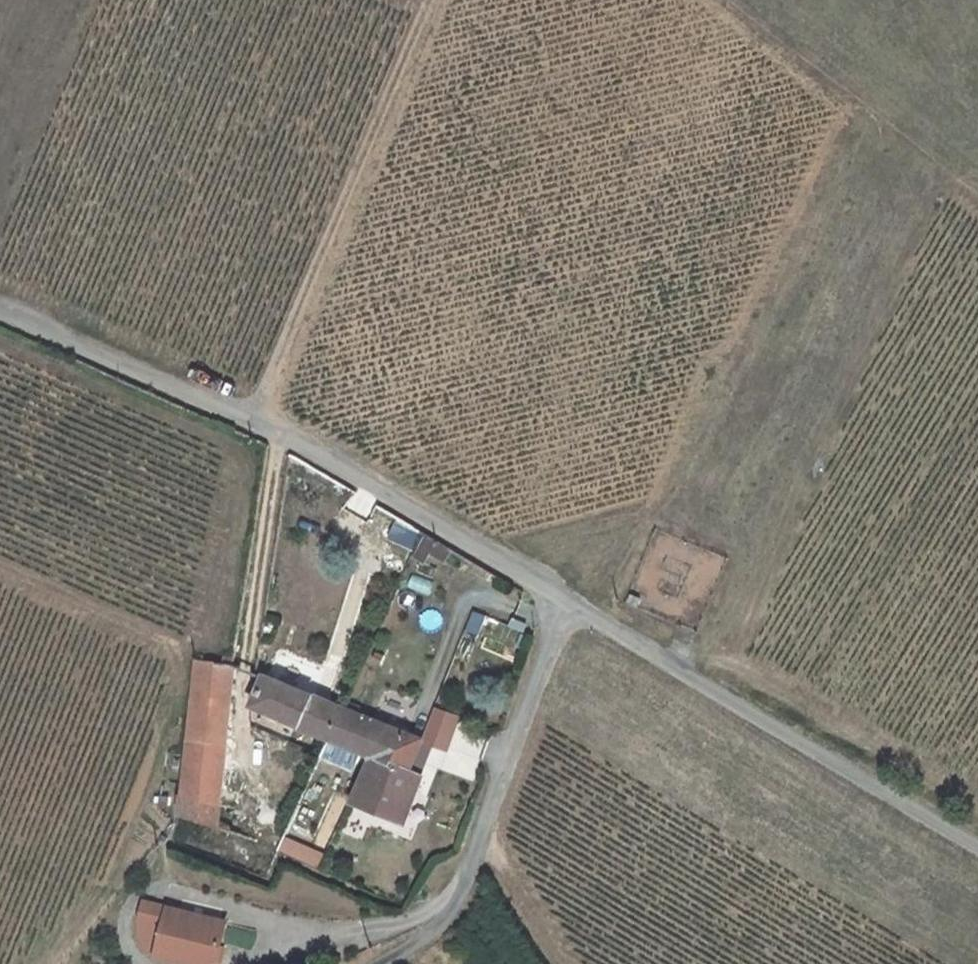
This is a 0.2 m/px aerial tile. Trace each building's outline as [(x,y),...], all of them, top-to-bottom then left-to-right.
[(190,796),(227,812),(242,669),(232,668),(202,667),(191,780),(190,796)] [(260,713),(333,743),(345,714),(270,682),(260,713)] [(349,704),(345,714),(333,743),(368,758),(377,729),(359,721),(363,710),(349,704)] [(433,704),(422,735),(448,745),(460,714),(433,704)] [(425,746),(377,729),(368,758),(375,760),(414,775),(424,749),(425,746)] [(414,775),(375,760),(356,814),(410,832),(427,785),(424,783),(436,753),(424,749),(414,775)] [(225,840),(227,812),(190,796),(188,828),(225,840)] [(260,867),(268,845),(233,832),(224,854),(260,867)] [(317,866),(324,851),(287,834),(280,850),(317,866)] [(168,963),(225,963),(231,936),(176,923),(168,963)]
